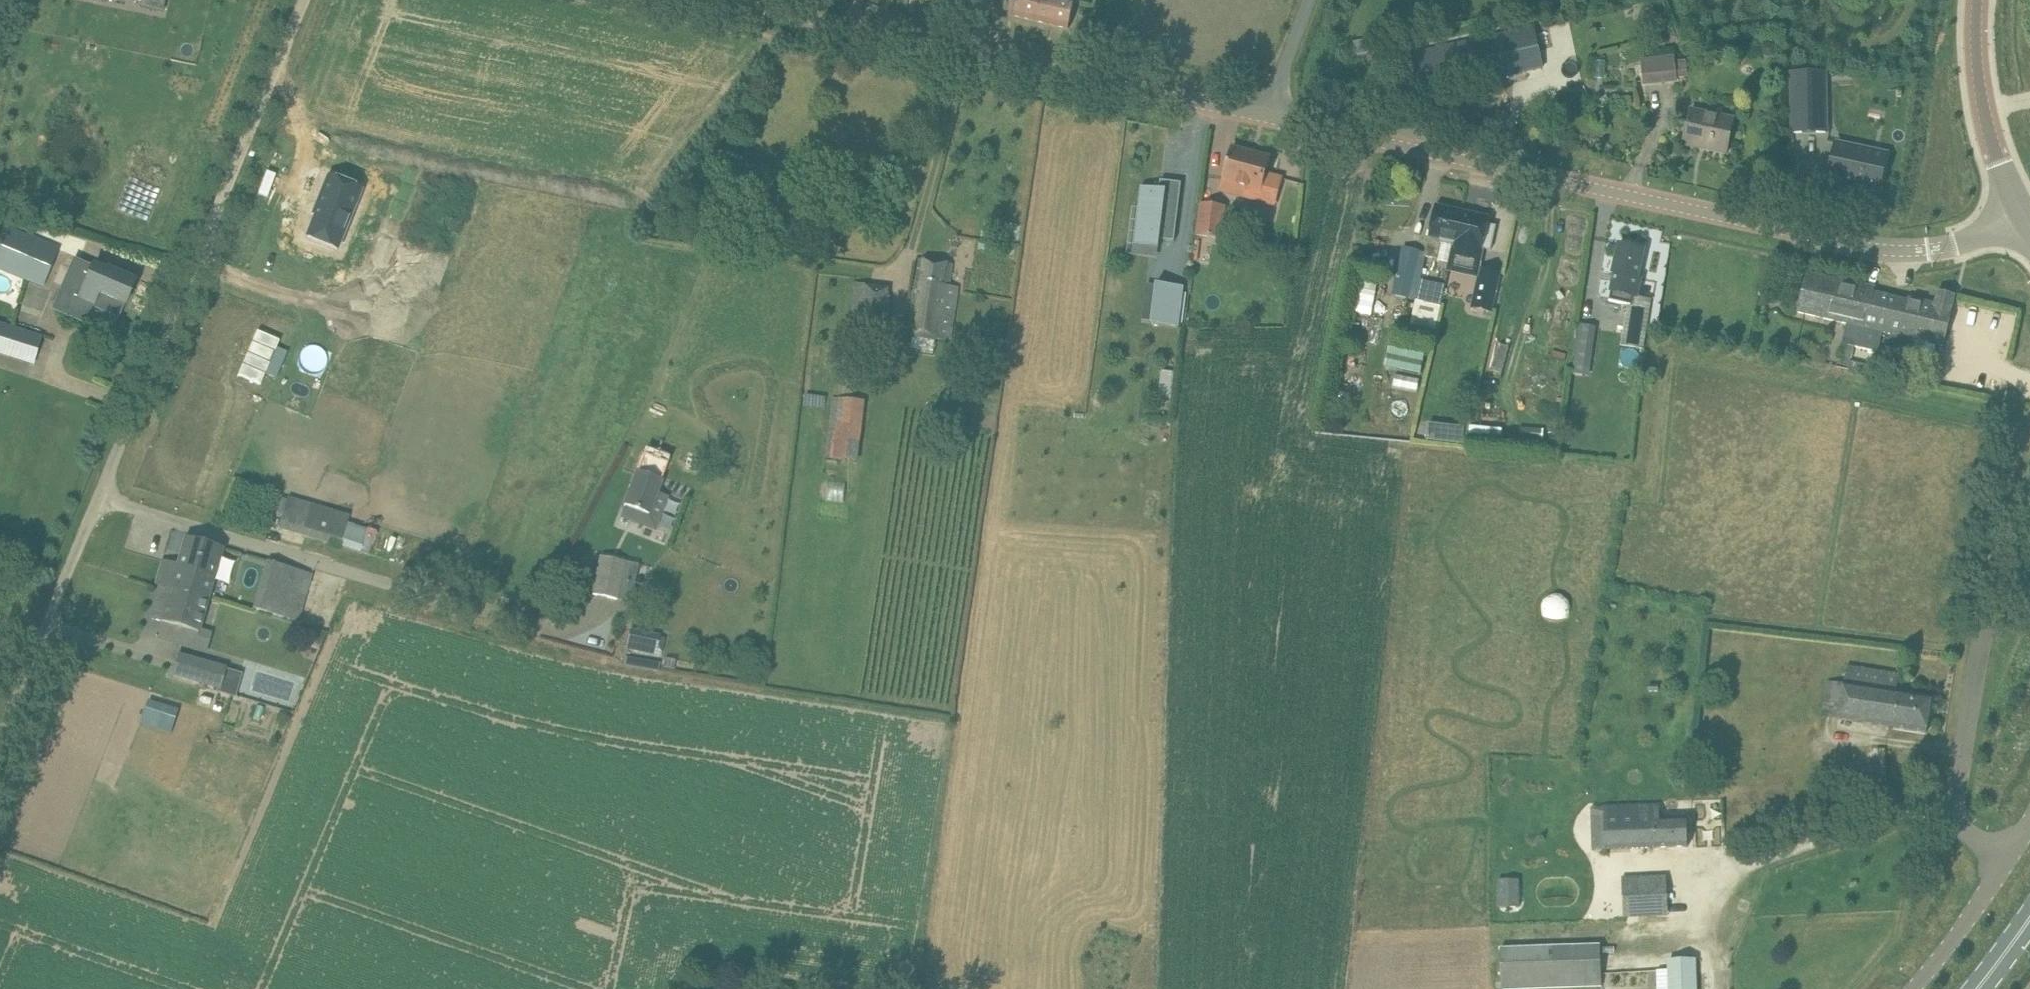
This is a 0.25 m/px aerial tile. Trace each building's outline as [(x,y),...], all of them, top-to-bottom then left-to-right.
[(1076,1),(1072,0),(1014,0),(1011,15),(1069,28),(1076,1)] [(1542,68),(1534,29),(1532,19),(1508,25),(1510,34),(1416,54),(1425,93),(1542,68)] [(1676,78),(1689,77),(1687,59),(1675,61),(1674,56),(1640,59),(1642,85),(1676,81),(1676,78)] [(1810,71),(1792,72),(1793,133),(1827,132),(1826,74),(1826,71),(1810,71)] [(1727,153),(1731,134),(1734,119),(1691,110),(1683,144),(1727,153)] [(1838,139),(1831,174),(1882,184),(1889,149),(1838,139)] [(1224,181),(1223,186),(1223,188),(1224,190),(1227,192),(1247,198),(1250,188),(1260,190),(1265,174),(1269,156),(1233,147),(1228,166),(1224,181)] [(1183,177),(1162,174),(1161,182),(1142,180),(1134,238),(1160,242),(1161,233),(1175,235),(1183,177)] [(362,189),(329,176),(316,206),(319,207),(307,236),(338,248),(362,189)] [(1223,238),(1227,206),(1201,203),(1196,235),(1223,238)] [(1449,272),(1462,211),(1436,205),(1426,252),(1404,248),(1398,275),(1394,296),(1415,300),(1408,333),(1434,339),(1446,284),(1422,278),(1426,256),(1438,259),(1442,243),(1452,245),(1447,271),(1449,272)] [(1490,217),(1462,211),(1449,272),(1472,276),(1476,261),(1480,262),(1483,248),(1491,250),(1497,226),(1489,224),(1490,217)] [(25,280),(33,259),(52,267),(60,247),(0,224),(0,269),(25,280)] [(1617,273),(1612,301),(1630,304),(1623,346),(1643,349),(1651,299),(1635,295),(1644,249),(1619,244),(1614,273),(1617,273)] [(74,258),(52,309),(85,324),(92,307),(94,303),(99,292),(125,304),(135,280),(116,272),(108,269),(106,271),(93,266),(74,258)] [(905,319),(903,333),(913,335),(910,351),(934,355),(937,339),(951,341),(959,286),(950,285),(953,263),(919,258),(912,307),(915,308),(913,320),(905,319)] [(1492,312),(1501,273),(1481,268),(1473,307),(1492,312)] [(1864,285),(1808,272),(1798,313),(1847,324),(1842,343),(1879,352),(1883,334),(1890,335),(1888,347),(1912,353),(1915,339),(1943,346),(1955,295),(1938,291),(1934,306),(1863,290),(1864,285)] [(1185,281),(1157,277),(1151,317),(1180,321),(1185,281)] [(1374,314),(1378,281),(1357,279),(1353,312),(1374,314)] [(29,280),(21,301),(41,308),(48,287),(29,280)] [(892,285),(856,280),(844,368),(861,370),(867,338),(884,341),(892,285)] [(1573,373),(1590,374),(1591,324),(1574,323),(1573,373)] [(1,324),(0,328),(0,353),(17,358),(43,366),(51,339),(1,324)] [(1500,344),(1493,371),(1502,374),(1510,347),(1500,344)] [(1381,365),(1417,373),(1422,353),(1385,345),(1381,365)] [(1161,381),(1174,382),(1175,371),(1162,370),(1161,381)] [(858,463),(866,400),(838,397),(831,459),(858,463)] [(1454,442),(1456,425),(1424,421),(1422,438),(1454,442)] [(662,479),(638,470),(625,505),(626,505),(622,514),(656,527),(668,496),(657,492),(662,479)] [(340,546),(346,527),(350,515),(288,496),(279,527),(340,546)] [(207,603),(217,566),(223,547),(185,536),(178,563),(163,559),(156,584),(161,585),(207,603)] [(601,555),(593,594),(617,599),(625,560),(601,555)] [(300,618),(308,592),(313,573),(268,560),(254,606),(300,618)] [(199,631),(207,603),(161,585),(151,618),(163,621),(158,638),(183,645),(187,628),(199,631)] [(179,655),(173,674),(221,688),(227,668),(179,655)] [(1899,674),(1847,666),(1839,719),(1927,733),(1932,697),(1896,692),(1899,674)] [(177,733),(183,707),(152,699),(145,725),(177,733)] [(1688,846),(1687,815),(1661,815),(1661,801),(1658,801),(1659,805),(1604,806),(1592,807),(1593,849),(1688,846)] [(1636,916),(1639,916),(1659,915),(1658,876),(1635,877),(1636,916)] [(1502,988),(1582,986),(1602,985),(1601,946),(1501,949),(1502,988)] [(1670,959),(1670,967),(1657,968),(1658,988),(1696,988),(1695,958),(1670,959)]
